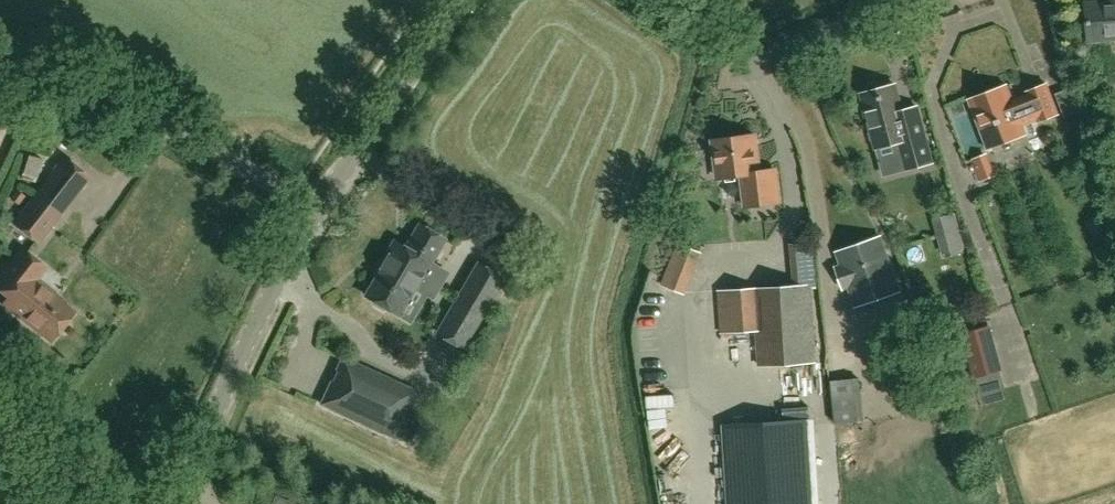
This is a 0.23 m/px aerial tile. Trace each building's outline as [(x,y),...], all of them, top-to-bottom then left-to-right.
[(1086,3),(1089,41),(1114,39),(1114,1),(1086,3)] [(1007,84),(969,99),(988,149),(1026,135),(1022,125),(1037,120),(1038,122),(1058,115),(1046,84),(1026,91),(1027,94),(1013,100),(1007,84)] [(917,105),(902,109),(895,85),(861,94),(876,148),(899,142),(907,169),(932,162),(917,105)] [(779,202),(775,169),(759,171),(755,135),(713,140),(716,161),(720,161),(722,177),(742,175),(746,206),(779,202)] [(1027,142),(1004,152),(1010,166),(1033,155),(1027,142)] [(29,155),(24,173),(37,177),(43,159),(29,155)] [(37,241),(59,213),(88,176),(65,159),(36,196),(15,223),(37,241)] [(966,248),(957,212),(933,218),(942,254),(966,248)] [(376,306),(383,310),(388,308),(399,314),(414,288),(434,300),(450,271),(431,260),(443,239),(421,225),(407,249),(395,242),(383,263),(386,265),(367,296),(375,300),(376,306)] [(856,306),(900,290),(881,237),(837,252),(842,265),(837,267),(844,288),(849,286),(856,306)] [(678,242),(661,284),(661,285),(685,295),(702,252),(678,242)] [(792,245),(796,286),(719,291),(722,333),(757,331),(759,365),(815,361),(811,286),(818,285),(814,243),(792,245)] [(11,308),(52,340),(73,312),(49,293),(51,291),(36,279),(46,267),(23,249),(0,278),(0,288),(17,301),(11,308)] [(505,278),(476,261),(435,332),(463,349),(505,278)] [(1002,369),(990,325),(961,333),(973,377),(1002,369)] [(416,391),(342,357),(321,403),(394,438),(416,391)] [(813,399),(814,367),(766,366),(765,398),(813,399)] [(840,379),(844,424),(871,421),(868,376),(840,379)] [(677,409),(693,405),(689,392),(674,395),(677,409)] [(74,410),(60,399),(51,410),(66,421),(74,410)] [(724,425),(729,503),(813,503),(808,419),(724,425)]
